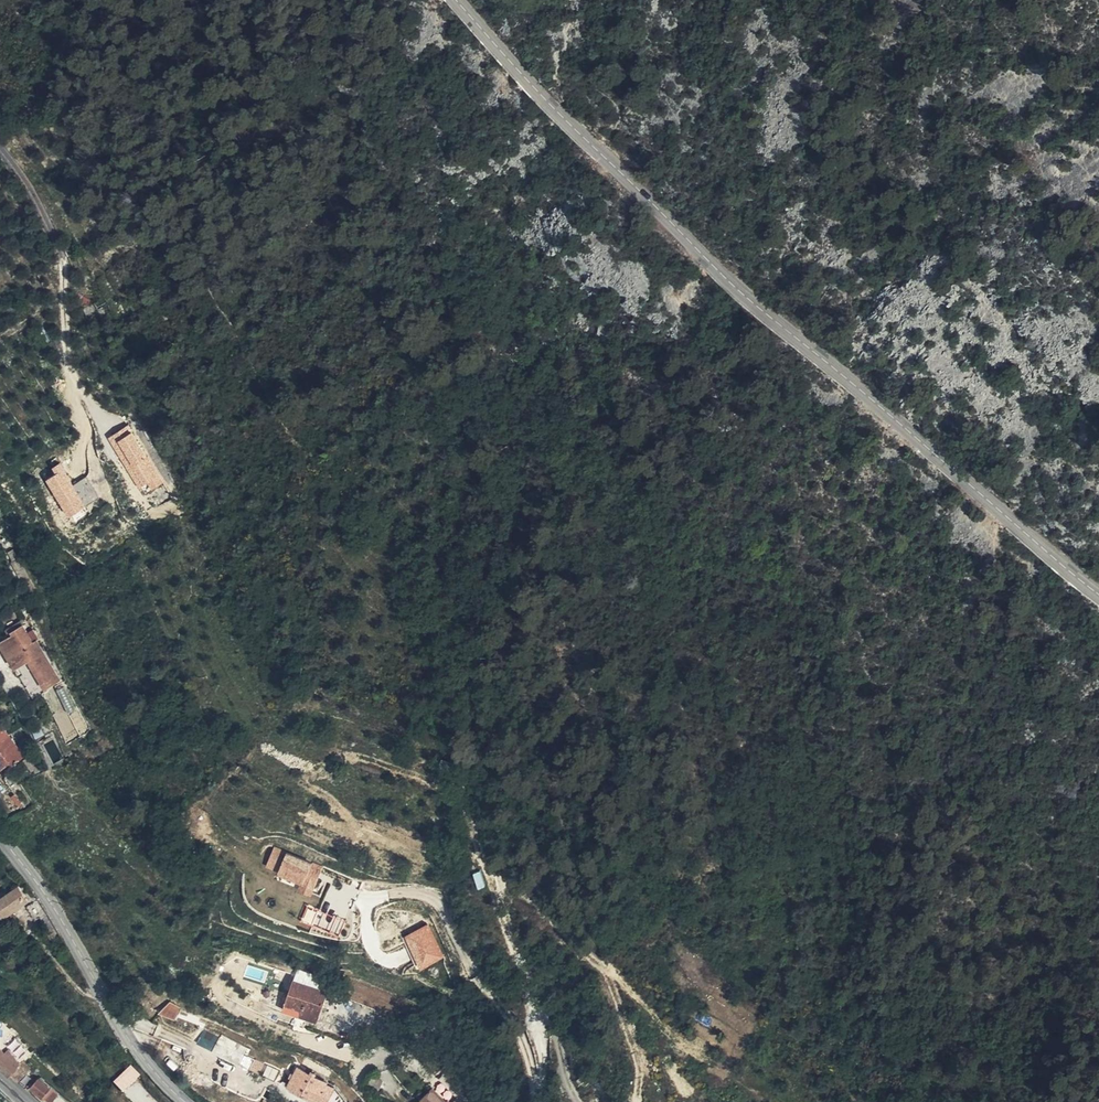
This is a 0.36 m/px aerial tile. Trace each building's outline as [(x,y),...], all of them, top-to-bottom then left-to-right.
[(165,479),(131,423),(112,434),(142,484),(150,479),(154,486),(165,479)] [(76,482),(63,459),(55,463),(59,470),(52,475),(73,510),(100,494),(89,474),(76,482)] [(48,671),(54,683),(63,678),(39,635),(36,636),(27,619),(21,623),(43,670),(48,671)] [(46,688),(54,683),(48,671),(43,670),(21,623),(15,626),(17,630),(4,638),(18,664),(30,658),(36,668),(46,688)] [(35,695),(46,688),(36,668),(24,674),(35,695)] [(4,770),(27,753),(0,716),(0,765),(4,770)] [(313,891),(324,865),(276,845),(269,864),(281,869),(281,871),(303,880),(301,886),(313,891)] [(2,899),(0,900),(0,908),(6,916),(29,903),(20,888),(2,899)] [(325,923),(341,931),(347,918),(334,912),(332,917),(329,915),(325,923)] [(445,954),(430,923),(408,933),(423,965),(445,954)] [(312,1011),(310,1017),(327,1024),(340,996),(308,981),(297,1004),(312,1011)] [(187,1011),(191,1013),(193,1007),(180,1003),(171,1015),(183,1019),(187,1011)] [(295,1009),(310,1017),(312,1011),(297,1004),(295,1009)] [(357,1034),(359,1021),(342,1018),(342,1015),(333,1013),(330,1030),(357,1034)] [(22,1088),(34,1074),(18,1061),(14,1062),(5,1052),(3,1054),(0,1051),(0,1068),(22,1088)] [(132,1066),(114,1084),(123,1093),(141,1075),(132,1066)] [(296,1089),(321,1101),(330,1101),(337,1088),(305,1071),(296,1089)] [(55,1091),(38,1075),(32,1082),(48,1098),(55,1091)] [(244,1075),(238,1090),(258,1098),(264,1083),(244,1075)] [(443,1092),(431,1101),(451,1101),(443,1092)]
